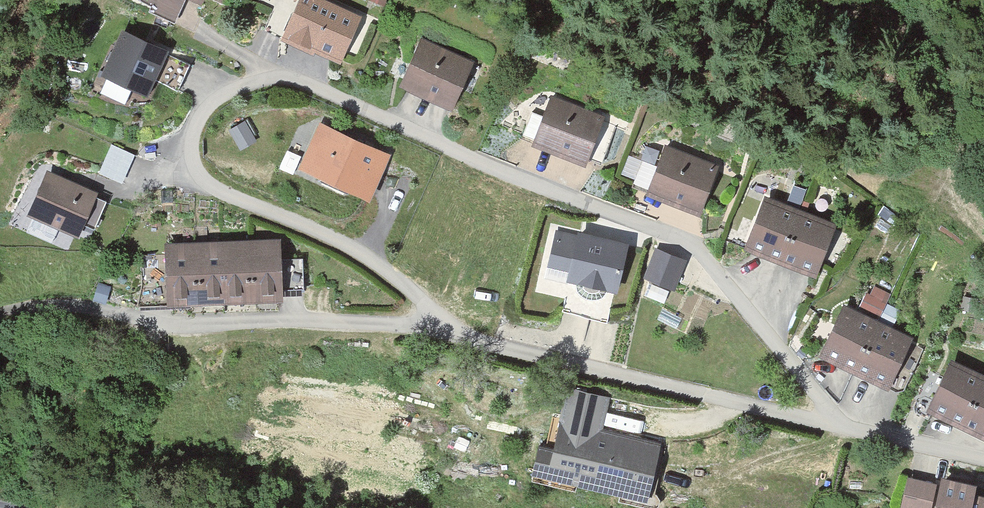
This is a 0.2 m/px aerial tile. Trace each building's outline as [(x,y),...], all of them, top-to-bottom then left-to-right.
[(339,0),(308,0),(294,38),(351,60),(370,12),(339,0)] [(177,48),(126,26),(106,73),(157,95),(177,48)] [(481,62),(425,39),(406,88),(461,110),(481,62)] [(608,118),(558,100),(543,144),(593,162),(608,118)] [(395,153),(324,123),(304,170),(375,200),(395,153)] [(723,170),(669,151),(653,195),(707,215),(723,170)] [(625,175),(651,183),(657,162),(631,154),(625,175)] [(88,235),(105,192),(50,171),(33,213),(88,235)] [(842,224),(771,199),(753,250),(824,275),(842,224)] [(581,239),(559,234),(555,246),(550,266),(571,271),(569,280),(626,292),(635,244),(583,232),(581,239)] [(289,236),(171,240),(174,303),(292,299),(289,236)] [(646,275),(677,287),(690,255),(660,243),(646,275)] [(623,303),(626,292),(569,280),(571,271),(550,266),(555,246),(550,245),(541,290),(572,296),(569,310),(611,319),(615,301),(623,303)] [(876,286),(868,306),(884,312),(892,292),(876,286)] [(923,340),(851,308),(829,358),(901,390),(923,340)] [(956,364),(934,411),(983,434),(983,377),(956,364)] [(606,396),(580,391),(569,443),(544,438),(536,476),(660,502),(671,447),(599,433),(606,396)] [(915,480),(909,507),(942,507),(947,487),(915,480)] [(947,487),(942,507),(979,507),(983,490),(949,481),(947,487)]
